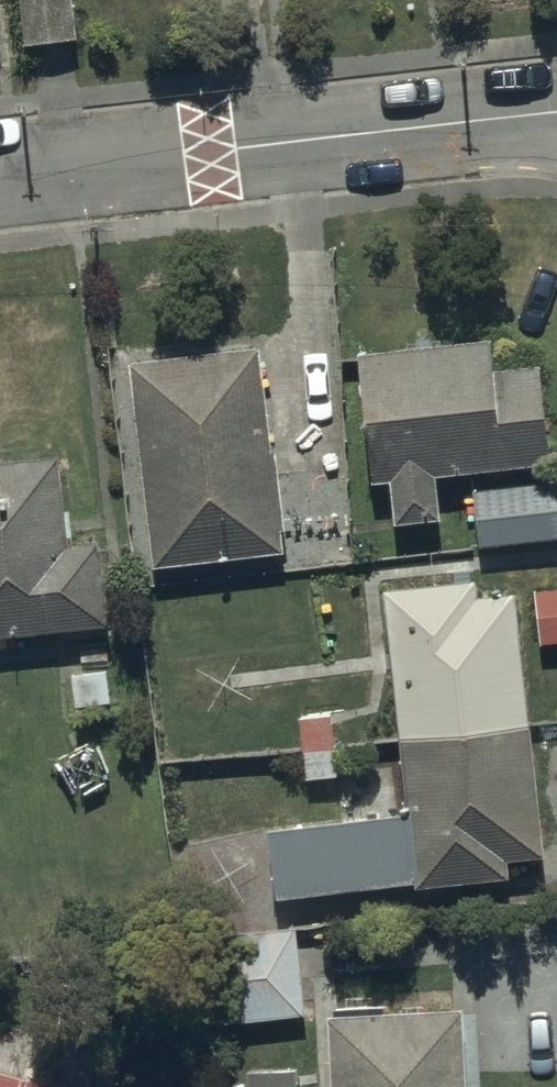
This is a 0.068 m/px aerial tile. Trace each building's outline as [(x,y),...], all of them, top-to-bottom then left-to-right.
[(79,41),(74,0),(21,0),(26,47),(79,41)] [(439,479),(554,468),(543,368),(497,372),(494,342),(361,356),(374,487),(393,485),(397,528),(444,523),(439,479)] [(131,364),(155,571),(288,556),(285,534),(288,533),(279,453),(275,453),(263,349),(131,364)] [(112,628),(103,544),(71,547),(62,459),(0,466),(0,640),(112,628)] [(556,541),(556,484),(475,492),(481,549),(556,541)] [(547,862),(519,596),(481,600),(479,584),(386,594),(410,817),(269,832),(277,903),(417,888),(417,893),(513,883),(511,865),(547,862)] [(536,593),(542,648),(556,646),(556,591),(536,593)] [(77,709),(112,705),(109,673),(74,677),(77,709)] [(339,779),(333,718),(302,721),(308,783),(339,779)] [(203,1028),(306,1018),(297,932),(195,942),(203,1028)] [(466,1014),(331,1020),(335,1086),(470,1086),(466,1014)] [(0,1073),(0,1086),(62,1086),(0,1073)] [(299,1074),(247,1076),(248,1086),(300,1086),(299,1074)]
